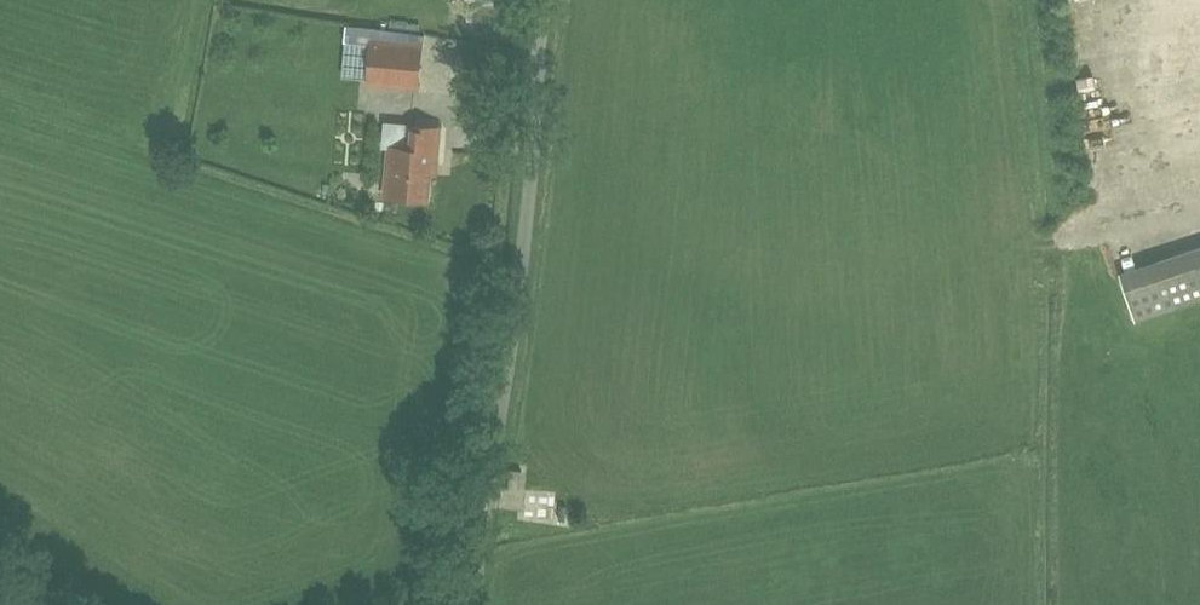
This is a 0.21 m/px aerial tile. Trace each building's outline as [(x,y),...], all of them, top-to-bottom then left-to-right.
[(466,19),(498,22),(499,8),(493,8),(494,0),(468,0),(466,19)] [(369,76),(369,83),(417,87),(421,44),(422,34),(373,27),(372,40),(369,76)] [(427,199),(430,169),(434,169),(438,132),(407,129),(406,146),(391,145),(386,195),(427,199)] [(1134,319),(1199,298),(1199,246),(1119,272),(1134,319)] [(522,471),(509,470),(508,487),(520,488),(522,471)]
